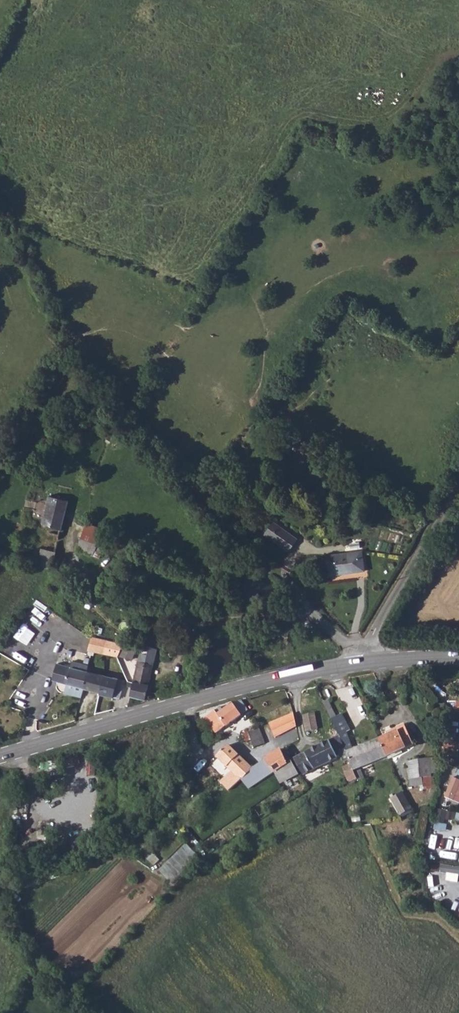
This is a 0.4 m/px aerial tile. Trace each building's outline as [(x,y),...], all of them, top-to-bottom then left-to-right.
[(47,525),(38,567),(53,570),(67,506),(73,507),(74,501),(50,495),(44,524),(47,525)] [(273,522),(264,534),(270,539),(279,526),(273,522)] [(279,526),(270,539),(288,553),(298,541),(279,526)] [(81,539),(77,550),(96,556),(99,545),(81,539)] [(359,553),(325,557),(328,577),(362,573),(359,553)] [(76,625),(68,620),(59,633),(66,639),(76,625)] [(23,658),(29,644),(15,637),(9,651),(23,658)] [(93,642),(92,653),(110,655),(112,642),(102,640),(101,638),(98,638),(96,639),(95,642),(93,642)] [(125,649),(123,657),(135,658),(140,645),(131,641),(128,650),(125,649)] [(112,642),(110,655),(123,657),(125,649),(125,645),(112,642)] [(140,659),(132,698),(145,700),(155,653),(149,651),(148,657),(141,656),(140,659)] [(53,680),(67,684),(84,689),(88,673),(90,667),(73,663),(72,669),(57,665),(53,680)] [(88,673),(84,689),(101,693),(105,677),(88,673)] [(101,693),(101,696),(113,698),(114,696),(121,698),(124,681),(105,677),(101,693)] [(239,701),(231,703),(222,711),(219,708),(205,719),(216,734),(244,713),(239,701)] [(328,701),(323,703),(327,711),(332,710),(328,701)] [(0,712),(0,716),(14,721),(17,713),(2,708),(0,712)] [(302,711),(301,713),(305,733),(316,731),(313,714),(310,715),(308,711),(304,710),(302,711)] [(332,710),(327,711),(339,736),(345,733),(348,732),(341,715),(335,717),(332,710)] [(274,738),(280,735),(295,727),(294,715),(275,723),(274,720),(271,722),(272,724),(269,726),(274,738)] [(408,727),(400,730),(408,748),(415,745),(408,727)] [(258,729),(247,733),(250,740),(254,749),(264,744),(258,729)] [(400,730),(379,740),(386,757),(388,760),(404,753),(403,750),(408,748),(400,730)] [(247,733),(241,736),(243,742),(250,740),(247,733)] [(345,733),(339,736),(349,760),(351,764),(353,771),(386,757),(379,740),(353,750),(345,733)] [(305,754),(292,760),(302,776),(340,758),(343,763),(349,760),(339,736),(305,754)] [(458,752),(458,742),(451,740),(448,754),(458,757),(458,752)] [(227,746),(216,757),(235,775),(241,780),(252,769),(227,746)] [(279,751),(264,761),(272,773),(273,773),(286,764),(279,751)] [(430,760),(421,761),(423,779),(431,778),(430,760)] [(423,779),(421,761),(406,763),(408,788),(422,786),(423,779)] [(84,763),(83,779),(92,779),(92,764),(84,763)] [(351,764),(342,769),(348,783),(357,779),(353,771),(351,764)] [(252,769),(241,780),(248,790),(259,782),(253,768),(252,769)] [(453,788),(457,771),(447,768),(443,785),(453,788)] [(235,775),(226,785),(232,790),(241,780),(235,775)] [(410,808),(401,792),(391,798),(402,818),(405,816),(404,813),(410,808)] [(455,822),(456,809),(436,808),(435,820),(455,822)] [(187,842),(159,868),(172,882),(200,856),(187,842)] [(441,863),(440,872),(447,872),(447,879),(458,880),(458,865),(441,863)]
